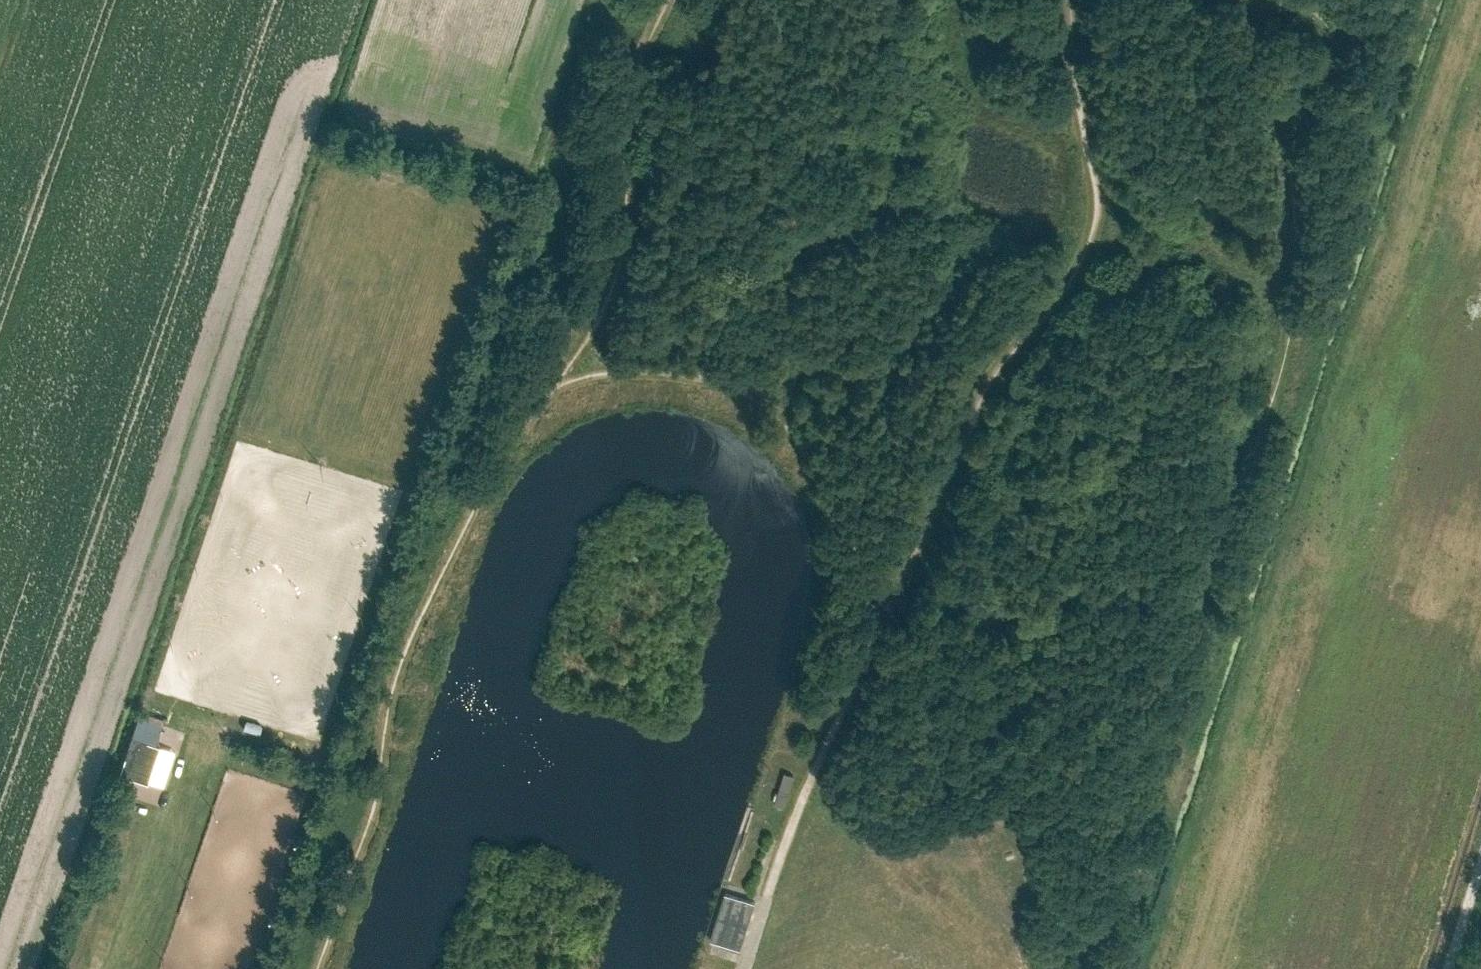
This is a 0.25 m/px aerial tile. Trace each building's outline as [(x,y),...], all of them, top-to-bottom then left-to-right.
[(120,775),(147,784),(159,748),(132,739),(120,775)] [(780,790),(789,793),(794,777),(784,774),(780,790)] [(740,949),(755,902),(726,893),(711,940),(713,941),(721,943),(740,949)]
